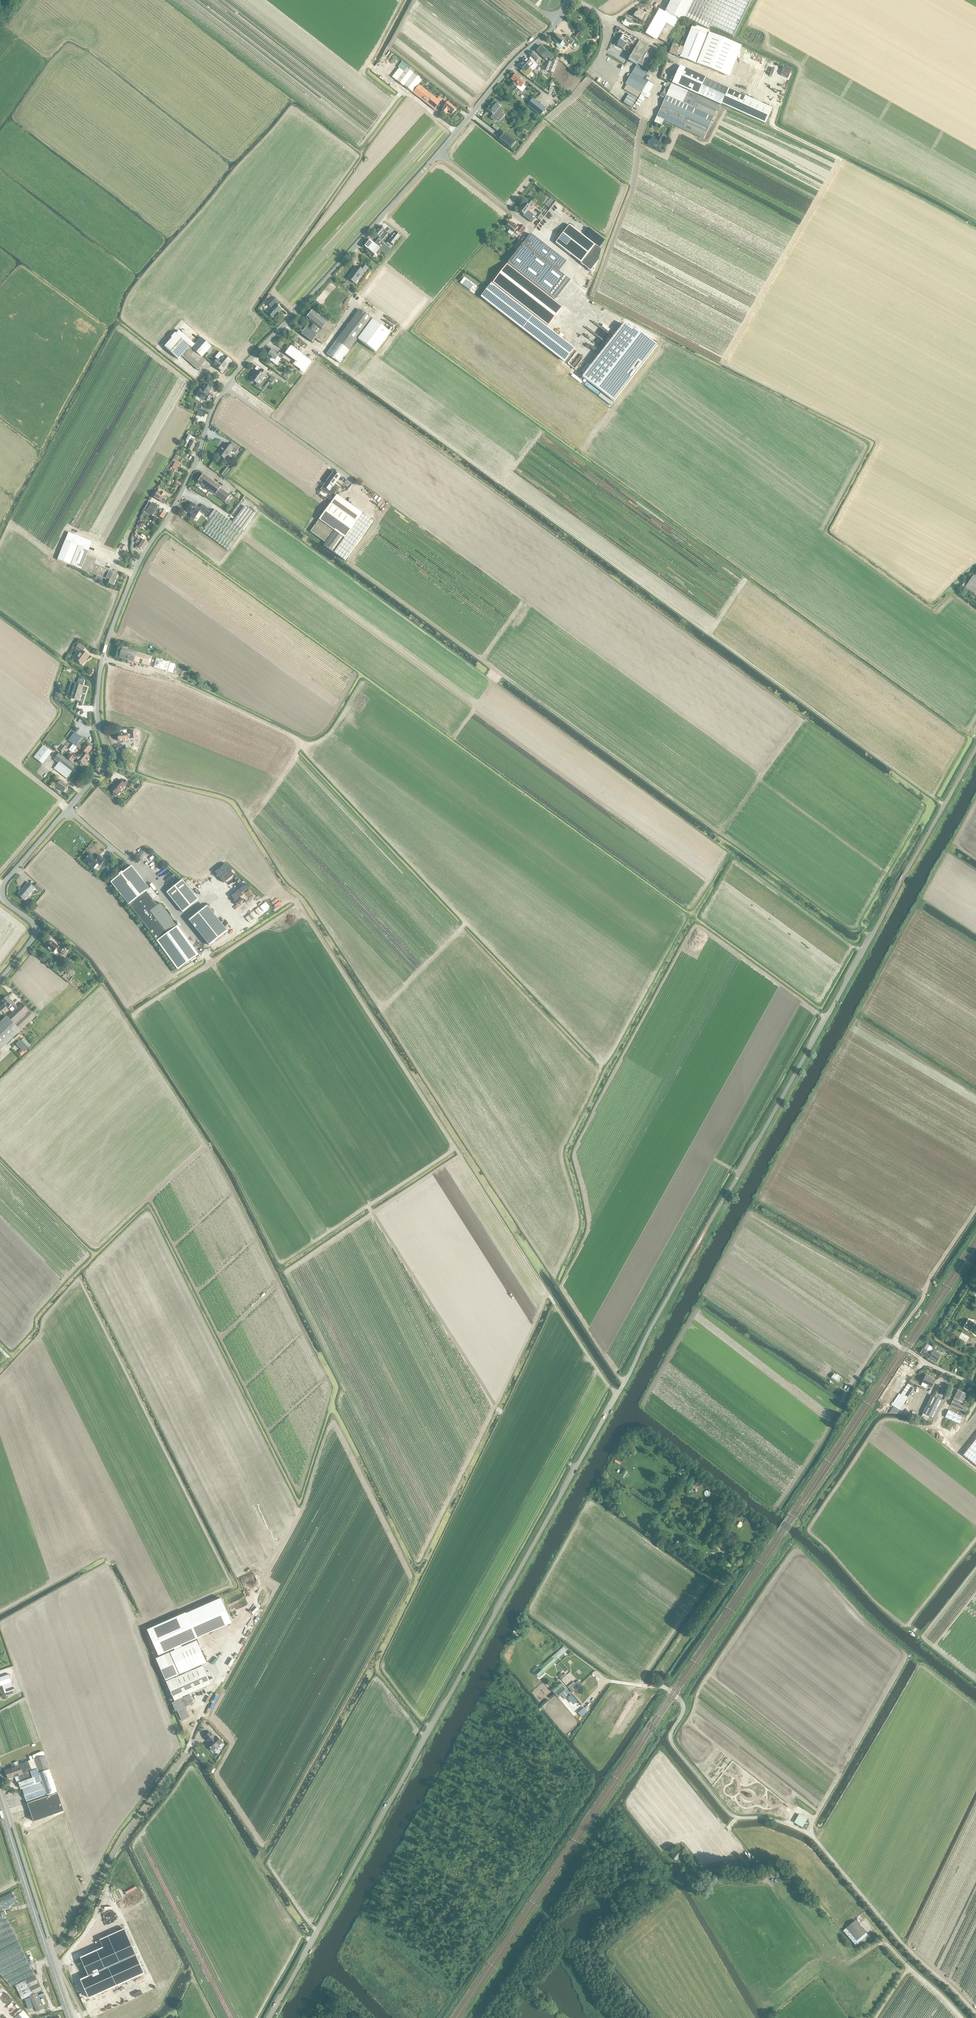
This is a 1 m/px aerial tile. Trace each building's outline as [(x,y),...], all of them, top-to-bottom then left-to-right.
[(645,34),(656,40),(658,38),(666,43),(674,28),(679,19),(680,19),(684,17),(708,30),(710,26),(733,37),(751,0),(671,0),(664,13),(660,10),(656,17),(655,17),(645,34)] [(647,10),(645,13),(638,9),(636,13),(634,12),(632,16),(634,16),(641,21),(641,20),(644,22),(649,13),(650,12),(647,10)] [(630,28),(635,20),(628,16),(623,24),(630,28)] [(692,24),(683,48),(680,57),(696,64),(729,77),(741,46),(708,33),(709,31),(692,24)] [(567,47),(570,44),(571,45),(574,41),(567,35),(564,39),(560,35),(559,36),(557,34),(556,35),(555,35),(554,37),(553,39),(557,42),(557,43),(556,44),(556,45),(557,46),(557,47),(558,48),(559,48),(560,48),(561,48),(562,47),(565,44),(567,47)] [(623,34),(620,40),(624,42),(624,41),(633,46),(634,47),(638,40),(634,38),(632,42),(630,40),(631,38),(623,34)] [(616,45),(624,50),(626,46),(629,47),(626,51),(629,53),(633,46),(624,41),(624,42),(620,40),(616,45)] [(647,82),(646,81),(644,80),(648,73),(649,71),(648,70),(658,54),(647,47),(649,45),(640,40),(628,60),(637,65),(625,84),(626,85),(624,89),(638,98),(640,93),(641,93),(647,82)] [(676,56),(679,57),(679,58),(680,57),(683,48),(680,47),(679,47),(672,45),(669,53),(676,56)] [(553,58),(542,46),(536,51),(545,61),(548,58),(551,61),(553,58)] [(530,56),(531,57),(530,58),(538,65),(539,66),(541,64),(539,62),(542,59),(540,58),(534,52),(530,56)] [(559,59),(566,65),(570,60),(565,56),(565,57),(562,55),(559,59)] [(527,59),(523,62),(531,70),(532,70),(533,71),(538,65),(530,58),(528,60),(527,59)] [(543,70),(547,71),(553,74),(559,60),(553,58),(551,62),(547,60),(543,70)] [(399,68),(392,77),(396,81),(403,86),(404,86),(409,90),(413,93),(434,110),(440,102),(419,84),(422,80),(413,74),(413,73),(412,72),(407,68),(409,66),(403,61),(398,67),(399,68)] [(530,72),(531,70),(523,62),(519,66),(524,71),(522,73),(527,77),(529,75),(525,71),(527,69),(530,72)] [(672,82),(698,94),(698,95),(721,105),(721,104),(765,124),(772,108),(728,89),(705,78),(706,77),(696,73),(687,69),(680,65),(675,75),(672,82)] [(515,74),(511,79),(514,82),(513,84),(517,88),(522,92),(526,87),(523,85),(525,82),(515,74)] [(648,99),(650,95),(650,94),(649,93),(654,85),(648,82),(640,94),(648,99)] [(719,105),(671,84),(667,82),(662,93),(661,93),(660,96),(665,99),(654,122),(661,126),(663,120),(703,139),(719,105)] [(629,94),(623,103),(631,107),(636,98),(629,94)] [(533,98),(527,105),(540,116),(546,109),(533,98)] [(445,105),(443,107),(444,107),(441,110),(445,114),(448,111),(452,114),(456,109),(448,102),(447,102),(445,100),(442,103),(445,105)] [(491,104),(487,110),(493,115),(491,118),(495,121),(497,118),(500,121),(504,115),(502,112),(503,111),(499,108),(500,107),(500,106),(501,105),(495,100),(493,101),(493,102),(492,102),(491,103),(491,104)] [(516,142),(504,133),(499,139),(511,148),(516,142)] [(648,145),(660,150),(663,142),(665,136),(659,133),(657,139),(652,137),(650,140),(649,141),(648,143),(649,144),(648,145)] [(528,211),(530,208),(534,204),(528,199),(527,200),(526,199),(521,206),(522,207),(519,211),(525,216),(526,216),(529,219),(532,222),(536,218),(528,211)] [(562,214),(566,210),(557,202),(553,207),(562,214)] [(511,236),(514,233),(516,230),(518,227),(512,222),(512,223),(510,222),(506,227),(510,230),(507,232),(511,236)] [(518,227),(516,230),(521,234),(526,228),(521,224),(518,227)] [(580,263),(590,271),(599,260),(601,250),(595,245),(569,225),(555,243),(580,263)] [(375,233),(379,237),(383,240),(388,234),(385,231),(380,227),(375,233)] [(387,242),(393,247),(401,237),(395,232),(391,237),(387,242)] [(555,300),(570,281),(557,271),(561,266),(565,261),(530,234),(527,238),(520,247),(508,263),(555,300)] [(381,251),(385,255),(390,249),(378,239),(374,244),(369,240),(364,247),(374,255),(376,253),(378,255),(381,251)] [(347,278),(355,284),(364,272),(365,273),(369,268),(362,264),(359,268),(356,266),(347,278)] [(547,327),(548,327),(563,307),(507,264),(492,283),(491,284),(491,283),(480,297),(563,362),(574,348),(547,327)] [(277,306),(280,304),(273,297),(267,304),(271,308),(267,313),(273,318),(281,310),(277,306)] [(349,350),(358,339),(376,352),(390,333),(372,319),(373,319),(359,309),(336,341),(327,354),(340,363),(349,350)] [(301,334),(312,342),(315,339),(322,344),(334,327),(327,322),(313,310),(306,318),(313,324),(309,329),(306,327),(301,334)] [(580,372),(584,374),(582,377),(614,402),(657,345),(641,333),(623,324),(591,365),(588,362),(580,372)] [(201,338),(195,344),(179,331),(176,334),(175,333),(171,337),(172,338),(164,347),(178,359),(182,355),(198,370),(206,361),(202,357),(211,347),(201,338)] [(312,362),(291,346),(285,354),(295,361),(293,364),(304,372),(312,362)] [(272,350),(271,352),(270,352),(268,354),(269,355),(268,355),(269,355),(267,358),(270,360),(272,358),(275,360),(278,356),(282,358),(283,356),(280,354),(280,353),(277,351),(276,353),(272,350)] [(230,361),(222,354),(214,365),(222,372),(230,361)] [(250,379),(257,384),(260,379),(262,380),(267,374),(261,369),(259,372),(257,371),(250,379)] [(268,380),(274,383),(277,378),(272,375),(268,380)] [(209,397),(210,395),(208,393),(211,388),(205,384),(202,389),(201,389),(197,395),(206,401),(207,400),(208,400),(209,399),(209,397)] [(195,438),(189,435),(186,441),(186,442),(185,441),(183,446),(186,448),(186,447),(188,448),(187,449),(192,451),(196,443),(193,441),(195,438)] [(218,454),(225,459),(231,450),(235,453),(239,448),(232,443),(230,445),(226,443),(222,449),(218,454)] [(170,464),(173,466),(172,468),(177,471),(180,464),(175,462),(172,460),(170,464)] [(224,476),(230,468),(226,466),(221,474),(224,476)] [(330,476),(337,482),(339,480),(342,481),(343,479),(341,477),(334,471),(332,474),(331,473),(330,475),(330,476)] [(215,495),(225,502),(227,504),(230,501),(227,499),(230,495),(220,488),(221,487),(203,474),(197,482),(204,487),(203,488),(207,491),(208,490),(215,495)] [(323,486),(330,491),(328,494),(333,497),(340,487),(336,484),(337,482),(330,476),(329,477),(328,479),(327,481),(327,482),(324,486),(323,486)] [(372,491),(367,497),(372,501),(370,503),(374,507),(381,499),(372,491)] [(151,495),(153,496),(164,503),(167,498),(164,496),(165,494),(161,492),(160,494),(157,492),(156,495),(153,493),(151,495)] [(319,519),(310,532),(326,543),(323,546),(345,561),(373,522),(362,514),(362,513),(336,495),(319,520),(319,519)] [(144,520),(143,520),(146,515),(149,516),(150,514),(153,516),(154,513),(163,519),(166,513),(152,504),(149,502),(142,513),(143,513),(140,518),(141,518),(139,521),(142,523),(144,520)] [(200,509),(192,503),(187,511),(192,515),(191,517),(194,520),(200,512),(205,515),(209,510),(202,505),(200,509)] [(212,518),(202,531),(217,543),(218,542),(228,550),(243,530),(255,514),(245,506),(232,522),(217,511),(216,512),(214,515),(210,512),(208,515),(212,518)] [(135,537),(138,539),(136,542),(138,544),(135,548),(138,549),(139,548),(142,550),(147,542),(142,538),(141,538),(139,537),(140,536),(136,534),(135,537)] [(65,541),(57,560),(71,565),(78,546),(65,541)] [(78,546),(71,565),(81,569),(87,555),(89,550),(78,546)] [(87,555),(81,569),(97,575),(95,579),(101,582),(103,578),(110,581),(113,573),(114,573),(114,572),(95,564),(97,559),(87,555)] [(110,581),(109,584),(113,585),(118,574),(114,573),(113,573),(110,581)] [(965,588),(975,596),(975,577),(975,576),(974,575),(965,588)] [(75,649),(79,652),(74,659),(82,665),(89,656),(83,651),(85,648),(79,643),(75,649)] [(119,657),(149,666),(152,657),(122,648),(119,657)] [(170,663),(165,661),(156,659),(154,667),(168,671),(170,663)] [(74,683),(71,682),(69,691),(72,692),(70,698),(79,701),(83,686),(74,683)] [(128,734),(127,733),(118,734),(118,741),(123,741),(123,742),(128,742),(128,737),(130,737),(130,738),(137,738),(137,731),(130,732),(130,734),(128,734)] [(68,755),(66,758),(72,762),(75,758),(76,759),(76,760),(80,763),(80,764),(81,765),(82,766),(83,766),(84,765),(88,760),(89,760),(88,759),(89,756),(88,755),(89,753),(88,752),(91,749),(91,748),(91,746),(91,744),(89,744),(88,743),(86,744),(85,745),(82,749),(82,752),(81,752),(80,754),(80,755),(77,755),(75,758),(71,755),(73,753),(79,744),(78,743),(82,738),(75,732),(69,740),(73,744),(69,750),(70,751),(68,753),(67,754),(68,755)] [(52,752),(43,745),(34,757),(42,764),(52,752)] [(54,760),(58,763),(54,768),(66,778),(76,767),(59,754),(55,759),(54,760)] [(63,782),(61,780),(60,780),(58,778),(56,781),(58,783),(56,786),(64,792),(68,787),(63,783),(63,782)] [(121,792),(120,792),(125,786),(126,787),(129,783),(124,779),(122,782),(119,779),(111,789),(113,792),(113,793),(113,794),(113,795),(114,796),(115,796),(116,796),(117,796),(121,792)] [(144,849),(137,858),(141,862),(149,853),(144,849)] [(84,860),(94,868),(98,863),(100,865),(105,860),(99,856),(96,859),(90,854),(84,860)] [(146,864),(155,857),(152,854),(143,861),(146,864)] [(119,875),(111,882),(118,891),(128,904),(156,940),(178,970),(199,955),(178,925),(177,926),(161,903),(157,906),(155,902),(153,900),(158,897),(151,888),(149,889),(131,866),(123,872),(122,872),(119,874),(119,875)] [(182,880),(167,892),(179,908),(195,895),(182,880)] [(18,894),(24,900),(35,888),(28,882),(18,894)] [(41,892),(44,889),(37,883),(35,886),(41,892)] [(256,903),(250,908),(252,910),(263,900),(258,896),(253,900),(256,903)] [(208,907),(190,921),(209,945),(227,931),(208,907)] [(57,949),(58,951),(64,955),(68,949),(63,945),(60,948),(51,941),(46,947),(53,953),(57,949)] [(62,972),(63,971),(67,975),(70,971),(66,967),(65,969),(61,965),(58,969),(62,972)] [(7,1006),(9,1008),(11,1005),(13,1007),(16,1005),(14,1003),(11,1000),(10,1000),(7,996),(2,1001),(3,1001),(0,1004),(0,1010),(2,1012),(7,1006)] [(3,1047),(21,1031),(35,1017),(22,1003),(8,1017),(7,1016),(0,1022),(0,1044),(3,1047)] [(18,1036),(28,1047),(31,1044),(20,1033),(18,1036)] [(24,1052),(28,1049),(19,1041),(16,1044),(21,1049),(18,1052),(22,1056),(25,1053),(24,1052)] [(963,1332),(975,1339),(975,1329),(967,1324),(963,1332)] [(928,1358),(934,1348),(929,1345),(926,1343),(924,1348),(921,1353),(928,1358)] [(934,1349),(934,1348),(928,1358),(936,1363),(939,1357),(941,1355),(936,1352),(939,1348),(936,1346),(934,1349)] [(955,1363),(957,1360),(948,1355),(946,1358),(955,1363)] [(834,1373),(831,1378),(838,1382),(841,1378),(834,1373)] [(931,1389),(935,1380),(930,1377),(931,1377),(926,1375),(921,1385),(927,1388),(927,1387),(931,1389)] [(889,1412),(897,1413),(914,1388),(908,1384),(901,1394),(899,1393),(892,1405),(893,1406),(889,1412)] [(942,1387),(938,1384),(933,1395),(932,1395),(923,1413),(921,1418),(925,1420),(928,1419),(930,1416),(935,1419),(944,1401),(937,1398),(942,1387)] [(951,1405),(966,1412),(968,1408),(960,1404),(961,1401),(963,1402),(966,1394),(958,1390),(954,1398),(951,1405)] [(945,1417),(960,1424),(963,1417),(948,1410),(945,1417)] [(233,1622),(222,1597),(186,1613),(197,1638),(233,1622)] [(186,1613),(148,1630),(158,1655),(174,1648),(175,1650),(182,1647),(181,1645),(197,1638),(186,1613)] [(538,1643),(545,1638),(542,1635),(536,1641),(538,1643)] [(175,1650),(171,1652),(180,1674),(184,1672),(185,1673),(192,1670),(191,1669),(206,1662),(196,1641),(182,1647),(175,1650)] [(532,1670),(534,1673),(538,1676),(567,1650),(563,1646),(539,1668),(537,1666),(532,1670)] [(169,1652),(156,1658),(166,1680),(175,1676),(176,1677),(166,1682),(174,1700),(211,1684),(203,1665),(192,1670),(185,1673),(179,1676),(169,1652)] [(0,1677),(0,1686),(2,1685),(5,1693),(15,1690),(9,1674),(0,1677)] [(572,1692),(581,1684),(578,1680),(569,1688),(572,1692)] [(558,1697),(567,1689),(561,1683),(552,1691),(558,1697)] [(561,1695),(565,1699),(571,1693),(567,1689),(561,1695)] [(186,1696),(172,1702),(176,1711),(177,1710),(182,1720),(190,1717),(185,1707),(193,1703),(189,1694),(186,1696)] [(567,1697),(572,1704),(576,1700),(571,1694),(567,1697)] [(578,1713),(581,1717),(587,1711),(584,1707),(578,1713)] [(222,1742),(217,1737),(216,1736),(215,1737),(210,1732),(205,1737),(210,1742),(207,1744),(213,1750),(216,1747),(217,1749),(220,1747),(219,1745),(222,1742)] [(22,1788),(29,1808),(34,1821),(64,1810),(58,1792),(45,1755),(34,1759),(19,1764),(20,1765),(5,1770),(8,1779),(18,1776),(20,1782),(19,1782),(21,1789),(22,1788)] [(795,1822),(803,1827),(806,1829),(809,1825),(806,1823),(808,1819),(799,1814),(795,1822)] [(675,1859),(681,1853),(677,1850),(671,1856),(675,1859)] [(17,1902),(12,1892),(0,1898),(0,1909),(17,1902)] [(35,1975),(4,1911),(0,1913),(0,1973),(2,1976),(11,1986),(35,1975)] [(856,1920),(846,1928),(844,1930),(856,1944),(859,1943),(871,1937),(856,1920)] [(103,1947),(80,1957),(88,1975),(80,1979),(89,1998),(143,1973),(123,1929),(100,1940),(103,1947)] [(22,1999),(29,1996),(37,1992),(42,1990),(35,1975),(27,1979),(15,1985),(22,1999)] [(37,1992),(29,1996),(37,2011),(44,2008),(37,1992)]
